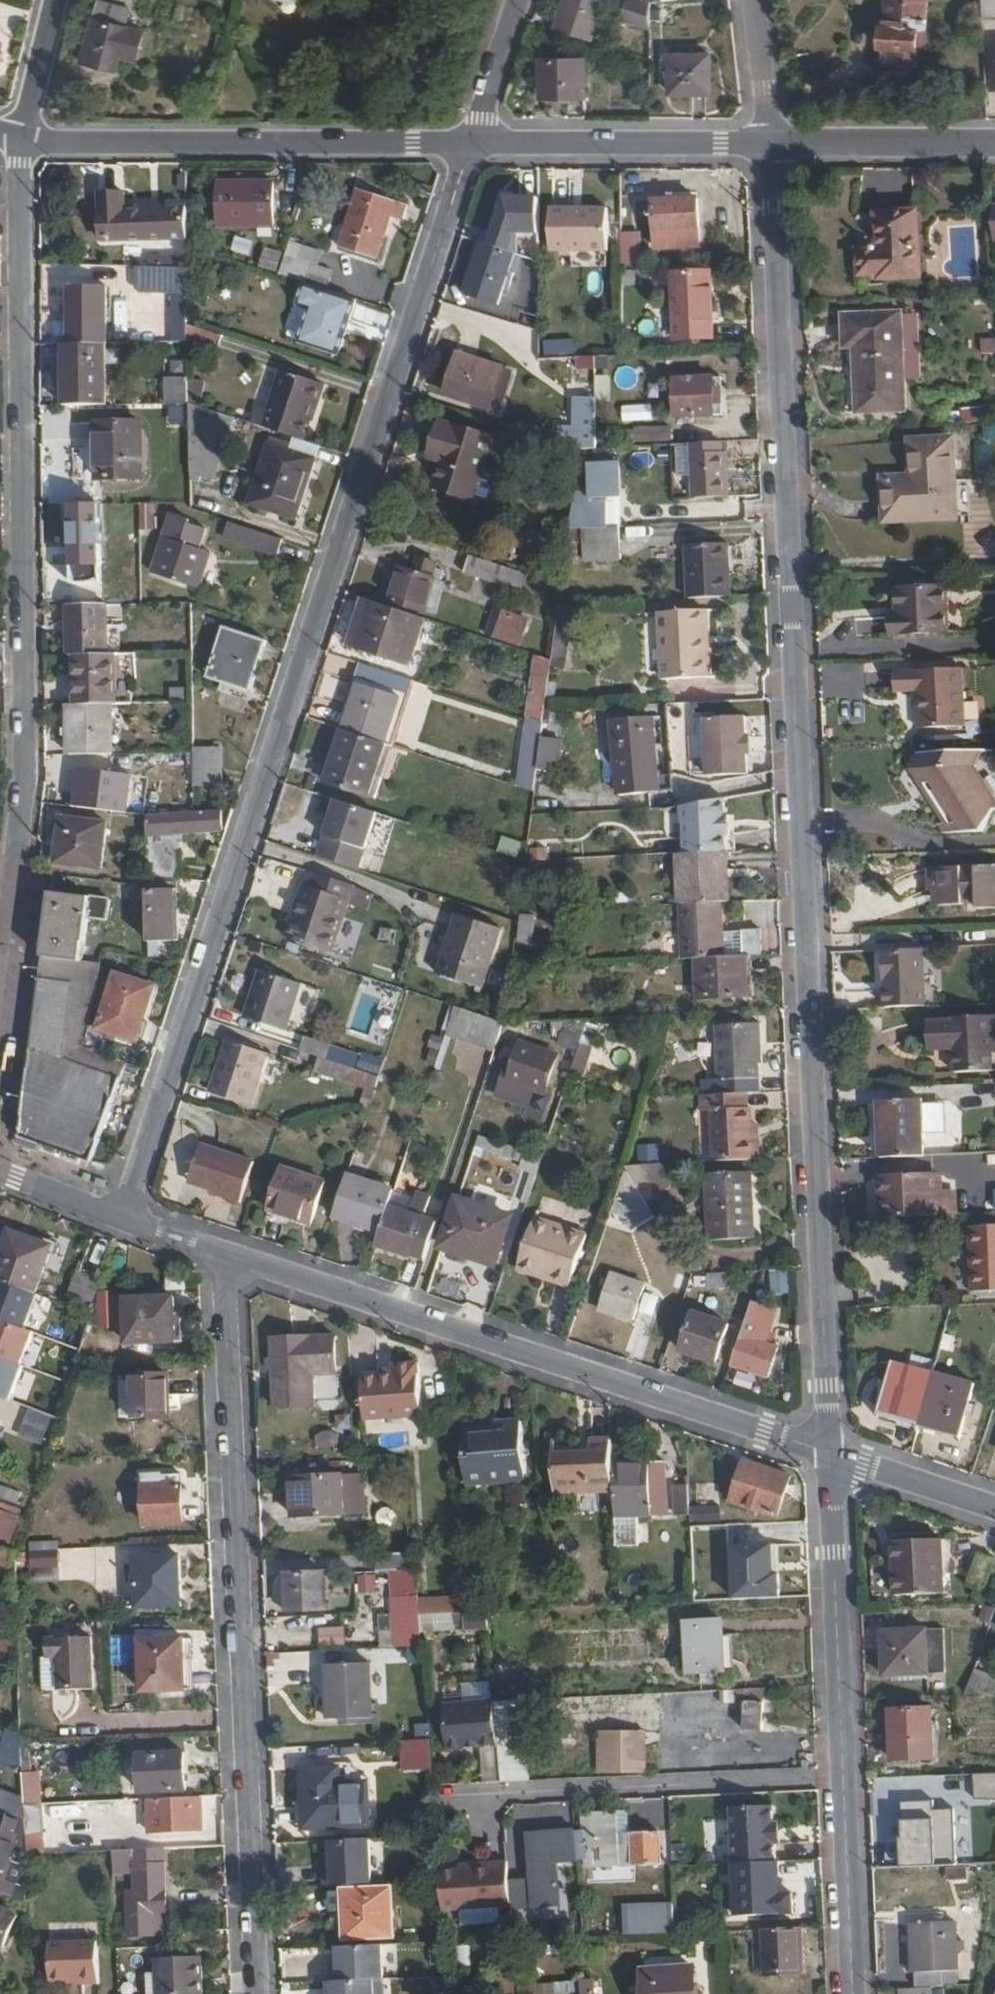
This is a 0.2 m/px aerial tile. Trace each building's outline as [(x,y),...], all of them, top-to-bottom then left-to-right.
[(120,25),(124,7),(97,0),(82,62),(117,70),(121,56),(137,60),(144,31),(127,27),(120,25)] [(604,1),(599,0),(564,0),(555,28),(591,40),(604,1)] [(650,29),(651,2),(644,0),(626,0),(619,19),(650,29)] [(890,1),(887,1),(886,28),(883,28),(882,32),(881,32),(880,45),(882,45),(881,49),(883,49),(883,66),(917,69),(918,49),(918,28),(927,29),(928,0),(890,0),(890,1)] [(994,19),(994,0),(982,0),(983,20),(994,19)] [(131,9),(124,7),(120,25),(127,27),(131,9)] [(927,29),(918,28),(918,49),(926,49),(927,29)] [(670,95),(711,95),(711,53),(670,54),(670,95)] [(586,99),(586,58),(539,58),(539,77),(545,77),(545,99),(586,99)] [(274,182),(218,182),(219,226),(275,226),(274,182)] [(407,204),(358,188),(339,247),(377,259),(391,217),(402,220),(407,204)] [(188,240),(187,207),(164,207),(126,208),(125,200),(125,191),(100,192),(101,241),(188,240)] [(657,248),(701,246),(698,198),(655,200),(657,248)] [(609,249),(609,208),(551,209),(551,250),(609,249)] [(880,279),(920,276),(916,210),(875,212),(878,248),(858,250),(860,275),(879,274),(880,279)] [(623,232),(623,261),(645,260),(644,232),(623,232)] [(499,305),(516,253),(481,241),(464,293),(499,305)] [(267,247),(261,267),(278,273),(285,252),(267,247)] [(285,256),(279,275),(307,283),(326,290),(332,271),(285,256)] [(174,307),(172,307),(172,342),(188,342),(188,341),(188,324),(188,258),(174,258),(174,307)] [(715,338),(712,271),(672,273),(676,340),(715,338)] [(326,290),(307,283),(299,306),(312,310),(300,343),(338,355),(356,299),(326,290)] [(857,413),(906,411),(902,312),(843,314),(844,347),(855,346),(856,361),(858,361),(859,378),(856,378),(857,413)] [(222,335),(188,324),(188,341),(216,351),(222,335)] [(576,354),(575,339),(545,340),(545,355),(576,354)] [(107,376),(99,376),(98,344),(73,344),(73,377),(63,377),(64,405),(107,404),(107,376)] [(63,377),(73,377),(73,344),(63,345),(63,377)] [(99,376),(107,376),(107,344),(98,344),(99,376)] [(491,408),(503,367),(487,362),(483,373),(474,370),(478,358),(460,353),(447,394),(491,408)] [(596,356),(577,356),(578,370),(596,369),(596,356)] [(483,373),(487,362),(478,358),(474,370),(483,373)] [(503,367),(491,408),(502,412),(515,371),(503,367)] [(259,406),(253,423),(294,437),(305,441),(323,383),(281,369),(268,410),(259,406)] [(677,417),(715,415),(714,377),(676,379),(677,417)] [(723,377),(714,377),(715,415),(724,415),(723,377)] [(189,402),(189,378),(166,378),(167,402),(189,402)] [(563,431),(563,443),(582,448),(598,447),(597,400),(578,401),(578,431),(563,431)] [(189,403),(190,480),(199,483),(202,475),(215,479),(234,418),(189,403)] [(986,407),(963,408),(964,422),(986,422),(986,407)] [(961,422),(960,411),(946,412),(947,423),(961,422)] [(477,493),(494,437),(441,420),(434,444),(446,448),(442,462),(436,481),(477,493)] [(97,422),(98,479),(141,478),(139,421),(97,422)] [(619,430),(620,442),(672,440),(670,427),(619,430)] [(269,443),(249,504),(295,519),(320,445),(305,441),(294,437),(290,450),(269,443)] [(886,521),(957,518),(957,515),(956,486),(953,438),(910,441),(913,477),(884,478),(886,521)] [(724,441),(690,443),(693,498),(730,497),(728,451),(724,451),(724,441)] [(442,462),(446,448),(434,444),(429,458),(442,462)] [(474,501),(477,493),(436,481),(434,488),(474,501)] [(956,486),(957,515),(970,515),(969,485),(956,486)] [(592,490),(576,488),(571,528),(609,527),(608,496),(592,497),(592,490)] [(123,520),(140,518),(141,530),(158,528),(154,502),(121,507),(123,520)] [(71,504),(68,576),(101,578),(105,506),(71,504)] [(190,520),(171,514),(152,572),(200,589),(212,552),(200,549),(206,529),(189,524),(190,520)] [(609,527),(571,528),(569,543),(579,543),(583,544),(583,561),(622,560),(621,526),(609,527)] [(251,528),(246,544),(278,555),(283,539),(251,528)] [(579,543),(569,543),(566,560),(578,561),(579,543)] [(730,543),(686,545),(688,599),(732,597),(730,543)] [(508,588),(514,569),(470,555),(463,573),(508,588)] [(440,564),(418,557),(414,572),(400,567),(389,602),(427,612),(436,579),(441,581),(445,570),(438,568),(440,564)] [(528,573),(514,569),(510,582),(523,586),(528,573)] [(445,582),(436,579),(427,612),(436,614),(445,582)] [(948,633),(946,586),(897,588),(899,616),(891,616),(892,635),(948,633)] [(370,600),(355,649),(411,668),(427,618),(370,600)] [(75,654),(108,654),(107,604),(67,605),(69,654),(75,654)] [(553,658),(567,660),(575,604),(560,605),(553,658)] [(519,645),(529,618),(497,608),(487,635),(519,645)] [(709,644),(706,644),(705,610),(660,612),(664,680),(711,678),(709,644)] [(251,691),(267,641),(224,627),(207,677),(251,691)] [(108,654),(75,654),(76,704),(112,704),(117,703),(116,654),(108,654)] [(553,660),(536,655),(527,717),(544,723),(553,660)] [(566,669),(567,660),(553,658),(553,659),(552,666),(566,669)] [(412,680),(359,663),(354,681),(358,683),(342,730),(387,744),(391,745),(397,727),(393,725),(402,697),(406,699),(412,680)] [(967,726),(964,668),(894,672),(896,692),(917,691),(919,728),(967,726)] [(69,704),(69,754),(113,754),(112,704),(76,704),(69,704)] [(746,717),(706,719),(709,775),(749,773),(746,717)] [(656,767),(651,718),(612,721),(618,797),(673,792),(670,766),(656,767)] [(544,724),(529,722),(524,752),(540,754),(544,724)] [(387,744),(342,730),(324,783),(374,800),(380,782),(375,780),(387,744)] [(221,747),(194,747),(194,785),(222,786),(221,747)] [(911,768),(946,823),(939,824),(946,835),(983,831),(994,811),(994,796),(976,766),(984,751),(918,753),(911,768)] [(128,813),(133,775),(81,768),(76,807),(128,813)] [(332,839),(344,802),(308,791),(302,810),(307,812),(301,828),(332,839)] [(726,814),(725,798),(680,807),(682,853),(728,851),(727,834),(732,834),(731,813),(726,814)] [(361,808),(355,822),(405,837),(410,823),(361,808)] [(301,828),(307,812),(302,810),(299,809),(293,826),(301,828)] [(180,833),(223,831),(221,810),(147,815),(149,957),(161,957),(160,942),(179,941),(179,928),(176,928),(177,889),(178,889),(180,833)] [(103,870),(109,822),(60,816),(54,863),(103,870)] [(499,852),(520,859),(525,843),(505,836),(499,852)] [(723,902),(726,902),(724,869),(729,869),(728,851),(682,853),(678,854),(680,904),(719,902),(723,902)] [(929,891),(941,890),(942,906),(965,905),(965,903),(979,902),(979,909),(994,909),(994,865),(928,868),(929,891)] [(355,884),(316,872),(312,886),(304,883),(286,937),(333,953),(355,884)] [(120,884),(119,898),(144,902),(146,887),(120,884)] [(110,899),(51,892),(43,956),(81,961),(84,941),(85,942),(89,917),(107,920),(110,899)] [(680,904),(682,958),(696,958),(725,956),(724,932),(721,932),(719,902),(680,904)] [(502,928),(458,914),(439,974),(482,988),(502,928)] [(519,942),(531,943),(534,916),(521,915),(519,942)] [(762,930),(743,931),(744,955),(747,955),(763,955),(762,930)] [(924,949),(884,951),(887,1008),(926,1006),(924,949)] [(698,998),(749,996),(747,955),(744,955),(725,956),(696,958),(698,998)] [(81,961),(43,956),(19,1136),(92,1163),(122,1078),(127,1063),(84,1047),(102,963),(81,961)] [(260,969),(245,1017),(287,1031),(302,983),(260,969)] [(156,985),(115,972),(98,1029),(138,1042),(156,985)] [(369,1029),(378,996),(361,992),(352,1025),(369,1029)] [(456,1007),(447,1034),(452,1036),(495,1051),(499,1037),(504,1023),(456,1007)] [(930,1050),(955,1049),(956,1072),(994,1070),(994,1051),(994,1030),(992,1030),(991,1015),(953,1017),(953,1019),(928,1021),(930,1050)] [(589,1019),(504,1023),(499,1037),(563,1034),(558,1045),(579,1051),(589,1019)] [(760,1022),(716,1025),(719,1081),(723,1080),(724,1094),(748,1093),(761,1092),(760,1063),(759,1047),(762,1047),(760,1022)] [(441,1069),(452,1036),(447,1034),(436,1068),(441,1069)] [(305,1035),(300,1050),(319,1056),(326,1059),(331,1044),(305,1035)] [(269,1052),(227,1039),(210,1092),(251,1106),(269,1052)] [(544,1092),(557,1054),(521,1042),(510,1077),(505,1076),(500,1089),(529,1099),(533,1088),(544,1092)] [(357,1069),(381,1077),(387,1060),(363,1052),(357,1069)] [(326,1059),(319,1056),(315,1073),(376,1092),(381,1077),(326,1059)] [(724,1094),(702,1095),(703,1111),(711,1111),(714,1161),(760,1159),(759,1137),(753,1137),(752,1124),(751,1106),(749,1107),(748,1093),(724,1094)] [(878,1100),(880,1158),(926,1156),(924,1098),(878,1100)] [(502,1150),(541,1163),(544,1156),(480,1135),(476,1147),(500,1156),(502,1150)] [(202,1144),(190,1181),(213,1189),(220,1191),(219,1195),(241,1202),(255,1161),(202,1144)] [(657,1164),(625,1165),(645,1197),(647,1200),(671,1185),(657,1164)] [(312,1225),(326,1180),(283,1165),(268,1211),(312,1225)] [(628,1207),(645,1197),(625,1165),(613,1203),(628,1207)] [(751,1172),(707,1174),(710,1241),(755,1238),(751,1172)] [(880,1174),(882,1217),(943,1215),(942,1193),(941,1172),(880,1174)] [(395,1190),(348,1175),(334,1217),(381,1231),(390,1204),(395,1191),(395,1190)] [(410,1210),(390,1204),(381,1231),(376,1246),(412,1258),(413,1254),(425,1259),(439,1217),(426,1212),(431,1196),(416,1191),(414,1197),(410,1210)] [(395,1191),(390,1204),(410,1210),(414,1197),(395,1191)] [(956,1192),(942,1193),(943,1215),(958,1214),(956,1192)] [(497,1260),(511,1216),(458,1199),(442,1247),(468,1255),(470,1251),(497,1260)] [(573,1281),(588,1236),(535,1218),(517,1269),(543,1277),(545,1272),(573,1281)] [(969,1226),(972,1291),(994,1290),(994,1225),(969,1226)] [(0,1255),(0,1281),(3,1282),(36,1294),(54,1245),(9,1229),(0,1255)] [(495,1264),(497,1260),(470,1251),(468,1255),(495,1264)] [(76,1271),(68,1291),(95,1301),(101,1281),(76,1271)] [(728,1271),(708,1272),(709,1288),(728,1287),(728,1271)] [(571,1286),(573,1281),(545,1272),(543,1277),(571,1286)] [(633,1320),(645,1284),(612,1273),(600,1310),(633,1320)] [(3,1282),(0,1289),(0,1396),(34,1409),(41,1392),(3,1377),(35,1294),(3,1282)] [(119,1327),(117,1292),(99,1293),(101,1327),(119,1327)] [(127,1344),(177,1343),(176,1313),(176,1296),(126,1298),(127,1344)] [(753,1301),(747,1317),(773,1325),(778,1310),(753,1301)] [(717,1363),(730,1323),(694,1311),(681,1351),(717,1363)] [(747,1317),(741,1334),(763,1342),(764,1338),(767,1339),(773,1325),(747,1317)] [(763,1342),(741,1334),(731,1365),(769,1377),(779,1347),(763,1342)] [(315,1406),(313,1374),(337,1373),(336,1335),(272,1338),(274,1407),(315,1406)] [(935,1372),(938,1360),(914,1354),(911,1365),(935,1372)] [(421,1358),(396,1359),(396,1364),(396,1370),(381,1371),(362,1371),(363,1411),(423,1409),(421,1358)] [(921,1425),(935,1372),(911,1365),(893,1361),(878,1413),(921,1425)] [(935,1372),(921,1425),(962,1436),(976,1382),(935,1372)] [(169,1375),(134,1377),(136,1420),(171,1418),(169,1375)] [(32,1409),(22,1436),(44,1445),(54,1417),(32,1409)] [(466,1484),(527,1479),(523,1421),(495,1422),(495,1429),(462,1432),(466,1484)] [(554,1452),(557,1494),(615,1491),(613,1439),(592,1440),(592,1451),(554,1452)] [(55,1460),(47,1458),(42,1473),(52,1475),(55,1460)] [(731,1502),(778,1517),(792,1475),(745,1460),(731,1502)] [(665,1461),(615,1463),(617,1516),(616,1516),(618,1546),(639,1546),(639,1516),(669,1516),(665,1461)] [(162,1473),(143,1474),(145,1525),(184,1523),(182,1483),(181,1483),(163,1484),(162,1474),(162,1473)] [(162,1474),(163,1484),(181,1483),(181,1474),(162,1474)] [(293,1517),(345,1515),(344,1500),(343,1480),(343,1475),(291,1477),(293,1517)] [(353,1479),(343,1480),(344,1500),(354,1500),(353,1479)] [(689,1485),(676,1485),(677,1515),(690,1515),(689,1485)] [(699,1506),(699,1522),(722,1521),(721,1505),(699,1506)] [(11,1567),(16,1552),(8,1549),(20,1516),(0,1509),(0,1563),(11,1567)] [(734,1596),(786,1595),(785,1538),(760,1538),(760,1525),(733,1526),(734,1596)] [(893,1540),(895,1595),(945,1593),(944,1574),(943,1538),(893,1540)] [(956,1538),(943,1538),(944,1574),(954,1573),(956,1538)] [(59,1540),(31,1543),(34,1582),(63,1579),(59,1540)] [(16,1551),(17,1584),(29,1584),(29,1550),(16,1551)] [(413,1552),(378,1553),(378,1569),(414,1568),(413,1552)] [(137,1608),(182,1606),(180,1554),(134,1556),(137,1608)] [(327,1571),(286,1573),(288,1612),(328,1610),(327,1571)] [(361,1573),(360,1593),(376,1594),(377,1574),(361,1573)] [(417,1578),(397,1580),(398,1597),(419,1595),(417,1578)] [(423,1646),(419,1595),(398,1597),(393,1597),(396,1647),(423,1646)] [(990,1624),(994,1609),(994,1607),(985,1604),(980,1620),(990,1624)] [(489,1612),(464,1613),(465,1620),(465,1629),(490,1628),(489,1612)] [(723,1618),(685,1620),(688,1674),(727,1672),(723,1618)] [(322,1647),(347,1646),(347,1627),(321,1628),(322,1647)] [(884,1675),(946,1673),(945,1628),(882,1631),(884,1675)] [(92,1636),(46,1638),(47,1657),(57,1657),(59,1690),(95,1689),(92,1636)] [(135,1667),(134,1636),(116,1637),(117,1668),(135,1667)] [(143,1692),(188,1691),(186,1637),(141,1639),(143,1692)] [(0,1640),(0,1656),(11,1659),(15,1643),(0,1640)] [(372,1663),(326,1664),(328,1719),(347,1719),(347,1725),(381,1724),(380,1705),(374,1705),(372,1663)] [(976,1670),(968,1694),(994,1692),(994,1678),(976,1670)] [(524,1700),(527,1699),(526,1683),(498,1685),(499,1701),(524,1700)] [(765,1688),(721,1690),(722,1702),(745,1702),(744,1730),(763,1730),(765,1688)] [(710,1695),(684,1697),(685,1709),(710,1708),(710,1695)] [(448,1749),(499,1745),(495,1701),(495,1700),(444,1704),(448,1749)] [(499,1745),(502,1782),(532,1780),(524,1700),(499,1701),(495,1701),(499,1745)] [(935,1759),(933,1707),(889,1709),(892,1761),(935,1759)] [(3,1752),(20,1755),(24,1730),(7,1727),(3,1752)] [(600,1772),(647,1772),(647,1731),(600,1731),(600,1772)] [(405,1768),(437,1768),(436,1737),(404,1738),(405,1768)] [(663,1748),(662,1769),(682,1770),(684,1749),(663,1748)] [(147,1791),(194,1789),(192,1749),(146,1752),(147,1791)] [(721,1766),(721,1754),(693,1754),(694,1767),(721,1766)] [(340,1767),(302,1768),(304,1829),(369,1827),(367,1782),(341,1783),(340,1767)] [(40,1772),(23,1773),(25,1804),(42,1803),(43,1803),(40,1772)] [(977,1774),(978,1798),(994,1797),(994,1773),(977,1774)] [(202,1796),(148,1799),(149,1833),(203,1830),(202,1796)] [(902,1867),(953,1865),(951,1808),(931,1809),(930,1800),(902,1801),(903,1837),(901,1837),(902,1867)] [(42,1803),(25,1804),(28,1854),(37,1853),(36,1832),(44,1832),(42,1803)] [(731,1807),(734,1863),(776,1861),(775,1842),(781,1842),(780,1822),(774,1822),(773,1805),(731,1807)] [(627,1810),(617,1811),(618,1833),(628,1833),(627,1810)] [(582,1813),(586,1866),(661,1864),(660,1832),(628,1833),(618,1833),(617,1811),(582,1813)] [(19,1885),(27,1866),(26,1837),(16,1833),(16,1821),(0,1815),(0,1877),(19,1885)] [(528,1834),(533,1906),(561,1904),(558,1863),(578,1862),(576,1830),(528,1834)] [(369,1837),(331,1839),(332,1862),(323,1862),(324,1883),(371,1880),(369,1837)] [(164,1848),(113,1851),(114,1873),(135,1873),(136,1891),(128,1891),(129,1937),(166,1935),(165,1914),(167,1914),(164,1848)] [(781,1879),(780,1861),(734,1863),(737,1915),(795,1913),(794,1892),(779,1893),(778,1879),(781,1879)] [(440,1871),(444,1913),(512,1908),(509,1877),(509,1864),(492,1866),(492,1863),(473,1865),(473,1868),(460,1870),(440,1871)] [(947,1880),(968,1880),(968,1867),(947,1868),(947,1880)] [(509,1877),(512,1908),(530,1906),(528,1876),(509,1877)] [(345,1938),(395,1937),(393,1887),(343,1889),(345,1938)] [(977,1912),(976,1899),(965,1900),(965,1913),(977,1912)] [(0,1906),(0,1946),(3,1948),(18,1915),(0,1906)] [(627,1913),(628,1933),(658,1931),(657,1911),(627,1913)] [(916,1987),(959,1985),(955,1920),(913,1922),(916,1987)] [(801,1926),(765,1928),(767,1974),(804,1972),(801,1926)] [(765,1928),(754,1929),(755,1975),(767,1974),(765,1928)] [(82,1983),(100,1982),(98,1939),(50,1941),(51,1979),(70,1978),(82,1978),(82,1983)] [(330,1961),(331,1981),(374,1979),(383,1978),(382,1944),(337,1946),(338,1960),(330,1961)] [(202,1955),(157,1957),(158,1993),(204,1993),(202,1955)] [(695,1966),(643,1969),(645,1993),(697,1993),(695,1966)] [(374,1979),(331,1981),(329,1981),(330,1993),(375,1993),(374,1979)] [(596,1979),(581,1980),(582,1992),(582,1993),(597,1993),(596,1979)] [(518,1985),(519,1993),(565,1993),(582,1992),(581,1980),(518,1985)] [(499,1993),(519,1993),(518,1982),(498,1983),(499,1993)]
